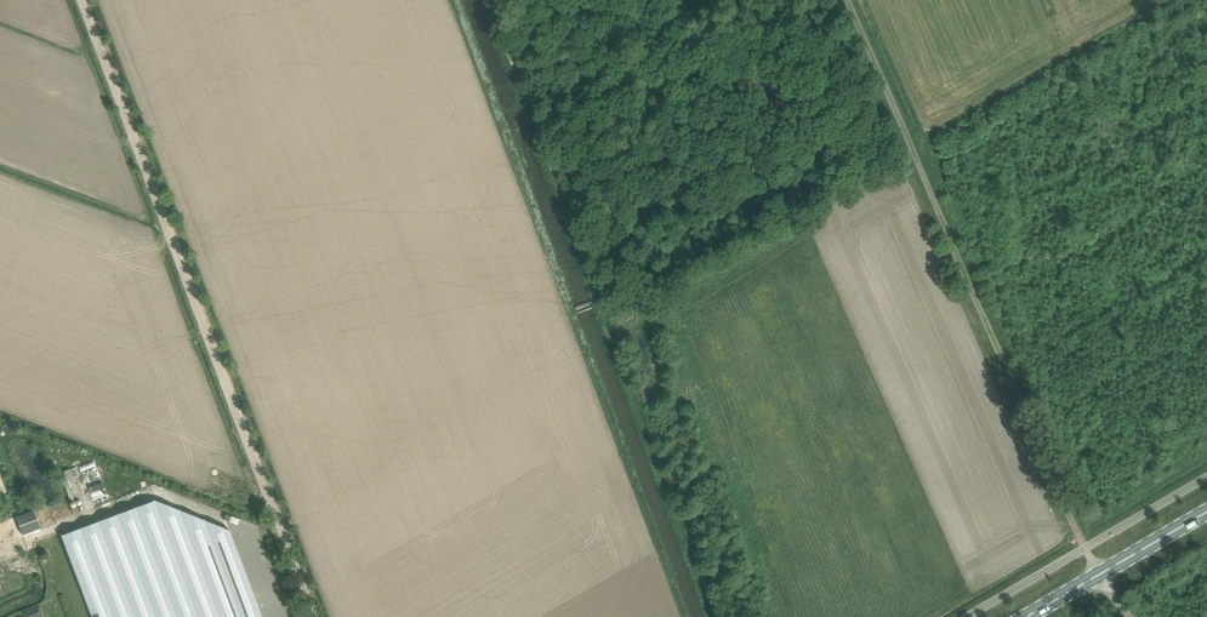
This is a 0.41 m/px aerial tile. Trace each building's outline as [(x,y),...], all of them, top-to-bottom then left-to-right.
[(73,509),(85,504),(83,498),(71,503),(73,509)] [(62,536),(92,616),(262,616),(230,532),(155,501),(62,536)] [(44,615),(39,603),(21,610),(24,616),(39,616),(44,615)]
